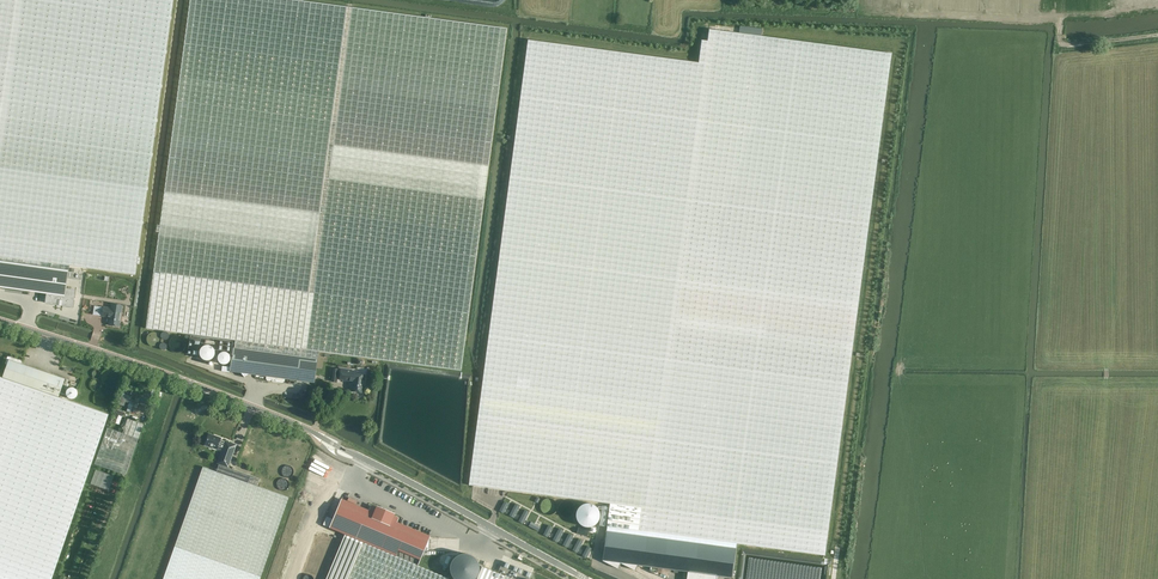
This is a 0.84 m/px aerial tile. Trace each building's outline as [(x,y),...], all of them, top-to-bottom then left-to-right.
[(47,294),(46,303),(57,304),(57,305),(61,306),(61,305),(73,306),(75,290),(66,289),(69,266),(135,275),(173,0),(0,0),(0,287),(47,294)] [(235,340),(236,340),(296,348),(319,351),(461,371),(507,28),(297,0),(188,0),(146,328),(235,340)] [(528,40),(469,485),(609,504),(606,526),(738,544),(825,555),(892,53),(709,29),(707,41),(701,40),(698,62),(528,40)] [(109,325),(119,327),(121,311),(112,310),(112,308),(103,307),(102,316),(110,317),(109,325)] [(161,340),(161,338),(160,336),(159,334),(158,333),(156,332),(154,331),(153,331),(151,331),(148,332),(147,332),(145,334),(144,335),(144,337),(143,338),(143,340),(143,342),(144,343),(145,345),(146,346),(148,348),(149,348),(151,349),(153,349),(155,348),(156,348),(158,347),(159,346),(160,344),(160,343),(161,342),(161,340)] [(236,340),(235,340),(234,348),(233,347),(229,372),(241,373),(244,377),(249,374),(266,377),(266,378),(266,379),(266,380),(267,380),(268,380),(268,381),(272,381),(272,382),(278,382),(282,382),(283,382),(284,382),(284,381),(284,380),(284,379),(314,383),(319,351),(296,348),(236,340)] [(108,414),(58,397),(65,378),(22,364),(22,363),(22,362),(22,361),(20,360),(10,357),(8,356),(7,357),(7,358),(6,362),(7,362),(2,377),(0,376),(0,578),(51,578),(108,414)] [(121,379),(121,378),(121,377),(120,375),(120,374),(118,372),(117,371),(115,370),(114,369),(112,369),(110,369),(108,370),(107,371),(105,372),(104,373),(103,374),(103,376),(102,377),(102,379),(103,381),(104,383),(105,384),(106,386),(108,387),(111,388),(113,388),(115,387),(116,386),(118,385),(119,384),(120,382),(121,381),(121,379)] [(351,391),(363,393),(365,375),(357,374),(357,371),(341,369),(339,379),(352,381),(351,391)] [(72,398),(79,398),(78,388),(67,389),(67,395),(71,394),(72,398)] [(115,398),(114,396),(114,394),(113,393),(112,391),(111,390),(109,389),(107,388),(105,388),(103,388),(101,389),(100,390),(98,391),(97,393),(96,394),(95,396),(95,398),(96,399),(96,401),(97,403),(98,405),(100,406),(102,407),(104,407),(105,407),(107,407),(109,407),(111,406),(112,405),(113,403),(114,401),(114,400),(115,398)] [(118,400),(133,404),(135,400),(131,399),(132,396),(126,394),(125,397),(120,396),(118,400)] [(110,421),(119,425),(122,416),(123,416),(125,413),(115,409),(114,413),(119,414),(118,415),(115,414),(113,419),(112,418),(110,421)] [(94,464),(126,475),(143,424),(127,418),(122,433),(107,427),(94,464)] [(222,447),(224,441),(220,440),(221,438),(214,435),(213,437),(208,436),(205,445),(217,449),(218,446),(222,447)] [(289,497),(257,486),(260,479),(243,473),(228,467),(237,444),(225,440),(224,441),(222,447),(216,463),(219,464),(216,471),(202,466),(174,546),(163,578),(260,578),(289,497)] [(322,454),(316,467),(332,474),(338,461),(322,454)] [(293,472),(292,470),(291,468),(289,467),(287,466),(286,466),(285,467),(283,468),(282,468),(282,469),(281,472),(281,473),(281,474),(282,476),(284,477),(286,478),(287,478),(289,478),(290,477),(291,476),(292,474),(293,472)] [(108,485),(111,485),(113,474),(95,470),(91,484),(107,488),(108,485)] [(288,485),(288,484),(287,482),(286,480),(284,479),(282,479),(281,479),(280,479),(278,480),(277,481),(276,482),(276,484),(276,485),(276,486),(277,488),(279,489),(281,490),(282,490),(284,490),(285,489),(286,488),(287,487),(288,485)] [(345,534),(417,565),(423,550),(428,550),(429,536),(396,522),(396,521),(398,516),(394,515),(395,513),(376,505),(375,507),(371,505),(369,510),(369,511),(341,500),(333,520),(326,517),(323,525),(345,534)] [(504,501),(499,511),(503,513),(508,504),(504,501)] [(515,504),(509,515),(513,518),(520,506),(515,504)] [(524,510),(518,521),(523,524),(529,512),(524,510)] [(531,522),(528,526),(538,531),(540,527),(531,522)] [(548,525),(543,535),(547,537),(552,527),(548,525)] [(588,537),(590,531),(579,526),(577,532),(588,537)] [(606,526),(602,561),(617,568),(620,563),(634,570),(637,565),(688,572),(687,578),(718,578),(718,576),(733,578),(738,544),(606,526)] [(559,528),(552,540),(557,542),(563,531),(559,528)] [(568,533),(562,545),(567,547),(573,536),(568,533)] [(417,565),(345,534),(326,578),(451,578),(417,565)] [(578,539),(572,550),(577,553),(583,541),(578,539)] [(587,546),(582,556),(586,558),(591,548),(587,546)] [(476,577),(478,574),(480,570),(481,566),(480,562),(478,558),(475,555),(471,553),(468,553),(464,553),(461,554),(457,556),(455,558),(453,561),(452,565),(453,569),(454,573),(457,577),(460,578),(473,578),(476,577)] [(498,571),(517,578),(529,578),(532,573),(510,564),(502,561),(498,571)] [(505,575),(483,566),(477,578),(514,578),(505,575)]
